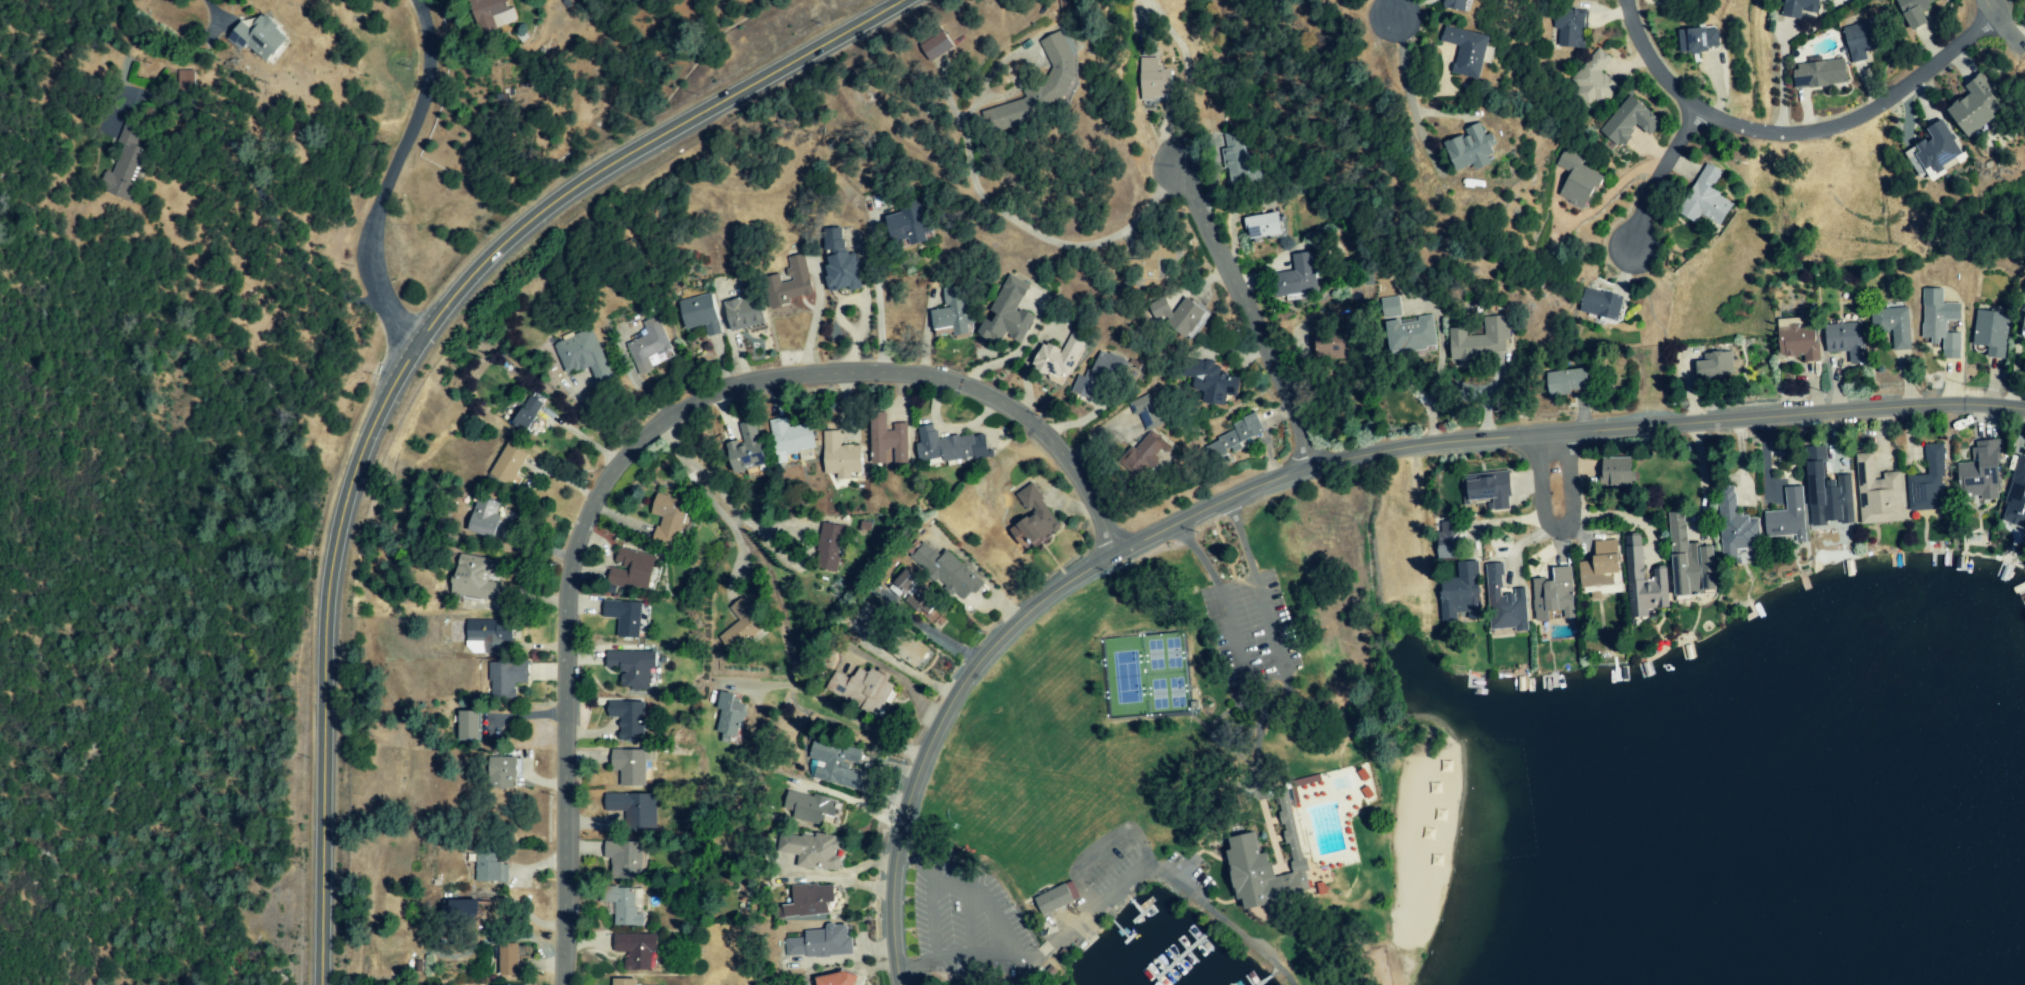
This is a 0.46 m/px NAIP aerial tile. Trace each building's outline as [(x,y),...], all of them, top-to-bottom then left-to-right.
[(471,0),(482,33),(518,21),(511,0),(472,0),(471,0)] [(1463,0),(1441,0),(1439,8),(1461,13),(1463,0)] [(1815,0),(1780,0),(1777,17),(1797,19),(1799,11),(1813,13),(1815,0)] [(1924,21),(1918,11),(1937,0),(1891,0),(1890,1),(1907,31),(1924,21)] [(295,35),(264,12),(252,27),(242,20),(227,40),(243,52),(247,46),(273,65),(295,35)] [(1584,47),(1583,12),(1561,12),(1562,19),(1551,19),(1551,29),(1555,29),(1555,48),(1584,47)] [(1841,27),(1845,63),(1864,61),(1862,51),(1867,50),(1864,24),(1841,27)] [(1674,28),(1675,54),(1701,53),(1701,47),(1715,47),(1714,26),(1674,28)] [(1477,79),(1485,34),(1442,27),(1439,42),(1455,45),(1450,75),(1477,79)] [(923,41),(932,60),(957,48),(948,29),(923,41)] [(983,111),(989,133),(1071,110),(1064,85),(1078,82),(1070,55),(1075,53),(1069,30),(1041,38),(1053,80),(1023,88),(1026,99),(983,111)] [(1610,58),(1595,47),(1566,89),(1590,105),(1592,101),(1602,108),(1619,84),(1601,71),(1610,58)] [(1140,58),(1141,99),(1174,98),(1173,68),(1160,69),(1160,58),(1140,58)] [(1845,83),(1841,58),(1787,66),(1791,91),(1845,83)] [(1999,110),(1974,75),(1959,86),(1964,93),(1941,110),(1961,138),(1999,110)] [(1647,136),(1659,121),(1628,95),(1606,122),(1612,127),(1604,137),(1618,148),(1635,127),(1647,136)] [(1959,155),(1942,118),(1923,128),(1928,138),(1903,150),(1915,175),(1945,161),(1945,162),(1959,155)] [(132,201),(148,150),(137,146),(143,128),(125,122),(118,143),(123,145),(114,174),(105,171),(98,190),(132,201)] [(1450,172),(1469,165),(1471,170),(1487,164),(1484,157),(1495,153),(1488,132),(1482,134),(1478,122),(1461,129),(1463,134),(1439,143),(1450,172)] [(1227,187),(1261,181),(1257,160),(1250,162),(1248,152),(1244,153),(1240,131),(1218,135),(1227,187)] [(1599,175),(1579,165),(1582,159),(1562,149),(1553,166),(1566,173),(1553,196),(1581,210),(1599,175)] [(1718,172),(1702,163),(1674,215),(1692,224),(1696,216),(1715,227),(1728,202),(1708,191),(1718,172)] [(928,241),(926,233),(932,231),(923,203),(884,215),(893,244),(910,239),(912,246),(928,241)] [(1248,240),(1283,235),(1280,212),(1245,217),(1248,240)] [(828,291),(860,290),(859,254),(845,254),(844,228),(825,229),(828,291)] [(1162,259),(1181,259),(1181,241),(1144,241),(1143,261),(1123,260),(1122,279),(1162,279),(1162,259)] [(1317,292),(1314,252),(1292,254),(1294,271),(1283,272),(1285,295),(1317,292)] [(771,309),(792,304),(791,299),(814,294),(804,254),(787,258),(790,271),(764,277),(771,309)] [(990,311),(997,315),(994,321),(987,317),(979,333),(1002,343),(1007,334),(1024,342),(1036,317),(1019,309),(1031,284),(1008,274),(990,311)] [(767,324),(756,279),(740,283),(744,297),(726,302),(733,332),(767,324)] [(943,289),(945,309),(932,311),(934,330),(953,328),(954,336),(970,334),(968,324),(974,323),(971,304),(963,305),(961,286),(943,289)] [(1620,296),(1583,288),(1577,314),(1615,322),(1620,296)] [(1958,360),(1958,333),(1944,333),(1944,321),(1958,321),(1958,303),(1941,303),(1941,289),(1921,289),(1920,339),(1928,339),(1928,344),(1939,344),(1939,360),(1958,360)] [(704,326),(707,337),(721,334),(713,295),(679,302),(685,330),(704,326)] [(1176,310),(1159,298),(1149,313),(1160,321),(1162,319),(1190,339),(1209,312),(1186,296),(1176,310)] [(1434,315),(1417,317),(1418,319),(1402,320),(1400,296),(1379,298),(1382,320),(1387,320),(1391,354),(1438,349),(1434,315)] [(1907,350),(1906,308),(1869,309),(1870,331),(1889,331),(1890,350),(1907,350)] [(2021,310),(2017,334),(2024,335),(2024,311),(2021,310)] [(2008,315),(1974,311),(1970,345),(1985,347),(1984,357),(2004,360),(2008,315)] [(627,343),(640,377),(656,371),(654,365),(674,357),(658,316),(642,322),(648,335),(627,343)] [(1482,317),(1483,336),(1465,336),(1464,328),(1448,329),(1450,360),(1459,360),(1459,367),(1474,367),(1473,360),(1494,358),(1494,352),(1510,351),(1508,316),(1482,317)] [(1312,361),(1349,359),(1347,332),(1328,333),(1327,319),(1310,320),(1312,361)] [(1773,319),(1774,356),(1801,355),(1801,362),(1813,362),(1812,329),(1797,330),(1797,319),(1773,319)] [(1821,324),(1821,353),(1846,353),(1846,364),(1862,364),(1861,323),(1821,324)] [(613,379),(593,328),(554,344),(567,375),(590,366),(598,385),(613,379)] [(1044,342),(1034,364),(1068,381),(1088,339),(1072,332),(1063,351),(1044,342)] [(1690,362),(1691,379),(1732,377),(1730,348),(1702,349),(1702,362),(1690,362)] [(1203,403),(1228,406),(1228,396),(1242,397),(1243,379),(1225,377),(1227,365),(1205,363),(1205,370),(1187,369),(1187,380),(1194,381),(1193,391),(1204,392),(1203,403)] [(1586,392),(1585,370),(1545,371),(1546,393),(1586,392)] [(513,424),(534,436),(539,426),(533,422),(545,401),(531,393),(513,424)] [(1163,424),(1150,394),(1130,403),(1136,416),(1140,414),(1151,440),(1124,452),(1135,478),(1163,466),(1158,455),(1166,451),(1156,428),(1163,424)] [(910,464),(909,423),(893,423),(893,431),(887,431),(887,412),(869,413),(871,465),(910,464)] [(1267,436),(1259,414),(1225,428),(1224,425),(1214,429),(1219,441),(1208,446),(1213,458),(1267,436)] [(789,428),(788,418),(771,420),(778,465),(789,463),(788,454),(817,449),(813,424),(789,428)] [(735,472),(766,466),(758,420),(741,424),(745,449),(732,451),(735,472)] [(917,427),(920,443),(917,444),(920,461),(944,457),(945,464),(989,456),(985,432),(938,440),(935,424),(917,427)] [(863,473),(863,445),(840,446),(840,431),(823,432),(824,475),(836,474),(836,480),(851,480),(851,474),(863,473)] [(1996,498),(1994,461),(1999,460),(1998,440),(1969,442),(1970,463),(1952,465),(1955,504),(1971,503),(1971,500),(1996,498)] [(531,455),(510,442),(490,474),(516,490),(523,479),(518,476),(531,455)] [(1909,511),(1942,510),(1939,444),(1922,445),(1924,476),(1907,476),(1909,511)] [(1857,525),(1900,523),(1898,472),(1879,473),(1879,479),(1871,480),(1870,454),(1853,455),(1857,525)] [(2024,529),(2024,459),(2016,457),(1998,522),(2024,529)] [(1631,459),(1596,458),(1596,485),(1630,486),(1631,459)] [(1804,461),(1807,528),(1825,528),(1824,512),(1836,512),(1836,517),(1851,517),(1849,475),(1834,475),(1835,490),(1823,490),(1822,461),(1804,461)] [(1494,510),(1513,509),(1510,471),(1462,476),(1465,503),(1493,500),(1494,510)] [(1015,495),(1031,516),(1020,524),(1036,546),(1063,525),(1031,483),(1015,495)] [(1719,561),(1756,559),(1753,521),(1743,521),(1742,510),(1733,511),(1731,487),(1714,488),(1719,561)] [(1761,537),(1793,536),(1793,543),(1803,542),(1800,487),(1781,488),(1782,511),(1760,512),(1761,537)] [(652,515),(660,517),(654,544),(673,548),(676,536),(682,537),(690,501),(656,494),(652,515)] [(495,539),(506,505),(479,497),(468,530),(495,539)] [(1665,513),(1670,596),(1710,593),(1707,547),(1694,548),(1693,543),(1684,544),(1681,512),(1665,513)] [(844,525),(822,523),(817,569),(840,572),(844,525)] [(1460,558),(1460,531),(1439,532),(1440,559),(1460,558)] [(1626,619),(1645,618),(1645,610),(1666,608),(1664,568),(1649,569),(1650,578),(1641,579),(1638,536),(1621,536),(1626,619)] [(909,561),(954,594),(955,592),(965,600),(972,591),(977,594),(986,581),(945,551),(942,557),(922,542),(909,561)] [(608,582),(651,590),(658,553),(620,545),(616,566),(612,565),(608,582)] [(1578,588),(1605,586),(1604,574),(1613,573),(1612,552),(1584,554),(1585,562),(1576,562),(1578,588)] [(501,560),(457,555),(452,595),(499,601),(501,584),(488,582),(490,574),(499,575),(501,560)] [(1483,619),(1480,562),(1458,563),(1459,581),(1442,582),(1444,622),(1459,621),(1459,614),(1469,613),(1469,620),(1483,619)] [(1492,630),(1517,628),(1518,632),(1530,631),(1527,591),(1504,593),(1502,563),(1487,564),(1492,630)] [(1534,580),(1536,622),(1552,621),(1552,613),(1570,612),(1568,567),(1556,568),(1556,579),(1534,580)] [(906,569),(888,588),(901,600),(904,597),(933,626),(937,622),(935,620),(946,608),(906,569)] [(740,621),(719,636),(731,653),(766,628),(744,598),(730,608),(740,621)] [(603,618),(619,618),(619,637),(641,638),(642,603),(604,601),(603,618)] [(504,654),(504,640),(519,641),(519,629),(512,629),(513,621),(467,620),(466,653),(504,654)] [(918,671),(934,650),(903,626),(886,647),(918,671)] [(658,652),(608,651),(608,668),(622,668),(622,689),(652,690),(652,674),(658,674),(658,652)] [(490,662),(490,700),(516,700),(516,683),(529,683),(529,663),(490,662)] [(827,690),(863,708),(863,709),(881,718),(897,686),(889,682),(892,676),(873,666),(870,673),(858,668),(852,680),(836,671),(827,690)] [(739,695),(721,691),(717,709),(721,710),(717,733),(741,737),(748,704),(737,702),(739,695)] [(644,741),(645,703),(608,702),(608,717),(620,717),(620,741),(644,741)] [(482,742),(483,712),(460,711),(460,741),(482,742)] [(860,790),(864,768),(860,767),(864,750),(813,739),(809,759),(825,762),(824,769),(815,768),(813,780),(860,790)] [(618,787),(646,787),(646,750),(612,750),(611,770),(619,770),(618,787)] [(517,789),(517,777),(522,777),(522,754),(489,754),(489,789),(517,789)] [(793,819),(823,826),(826,814),(836,817),(840,802),(789,790),(784,809),(795,811),(793,819)] [(1294,873),(1276,877),(1271,853),(1262,855),(1257,833),(1231,839),(1234,851),(1229,852),(1239,901),(1246,899),(1248,909),(1310,897),(1305,873),(1310,872),(1294,793),(1278,795),(1294,873)] [(657,830),(657,794),(605,794),(605,811),(626,812),(626,829),(657,830)] [(797,868),(842,873),(846,837),(803,833),(803,836),(781,834),(778,853),(799,855),(797,868)] [(643,880),(644,843),(605,842),(604,859),(611,859),(611,879),(643,880)] [(476,882),(503,882),(504,862),(498,862),(498,846),(477,846),(476,882)] [(831,914),(830,904),(838,903),(836,883),(792,887),(794,905),(784,906),(785,919),(831,914)] [(1036,898),(1044,916),(1076,901),(1067,883),(1036,898)] [(616,903),(615,926),(646,927),(646,914),(643,914),(643,889),(601,888),(601,903),(616,903)] [(444,922),(483,920),(482,900),(443,901),(444,922)] [(785,939),(786,959),(855,955),(854,937),(849,938),(848,924),(825,925),(825,930),(804,931),(804,937),(785,939)] [(614,934),(614,952),(626,952),(625,971),(652,971),(652,952),(659,952),(660,935),(614,934)] [(519,944),(498,944),(499,976),(520,976),(519,944)] [(854,973),(818,977),(819,984),(856,984),(854,973)]
